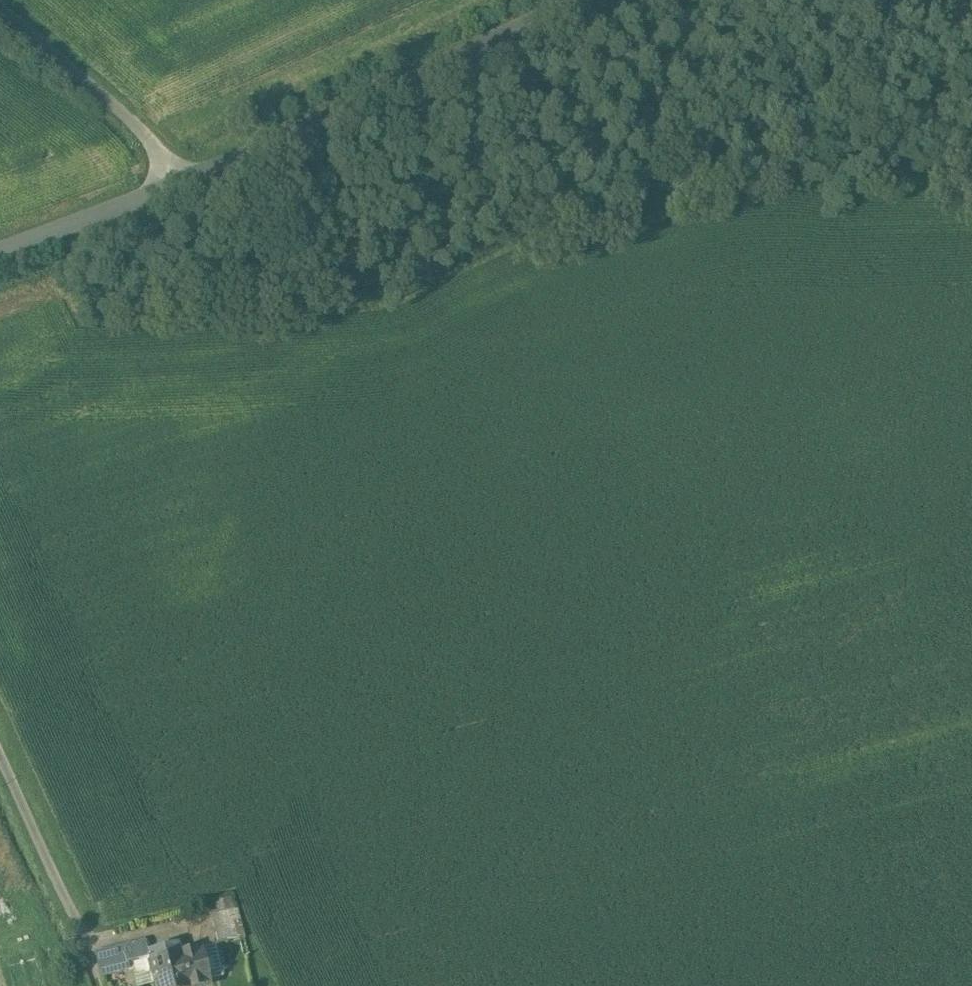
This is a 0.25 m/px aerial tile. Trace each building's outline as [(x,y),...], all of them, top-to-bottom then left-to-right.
[(185,922),(193,951),(200,949),(219,944),(211,915),(185,922)] [(146,942),(114,950),(99,959),(102,969),(150,957),(149,952),(146,942)] [(149,952),(150,957),(157,985),(207,985),(209,985),(200,949),(193,951),(178,955),(176,946),(149,952)]
